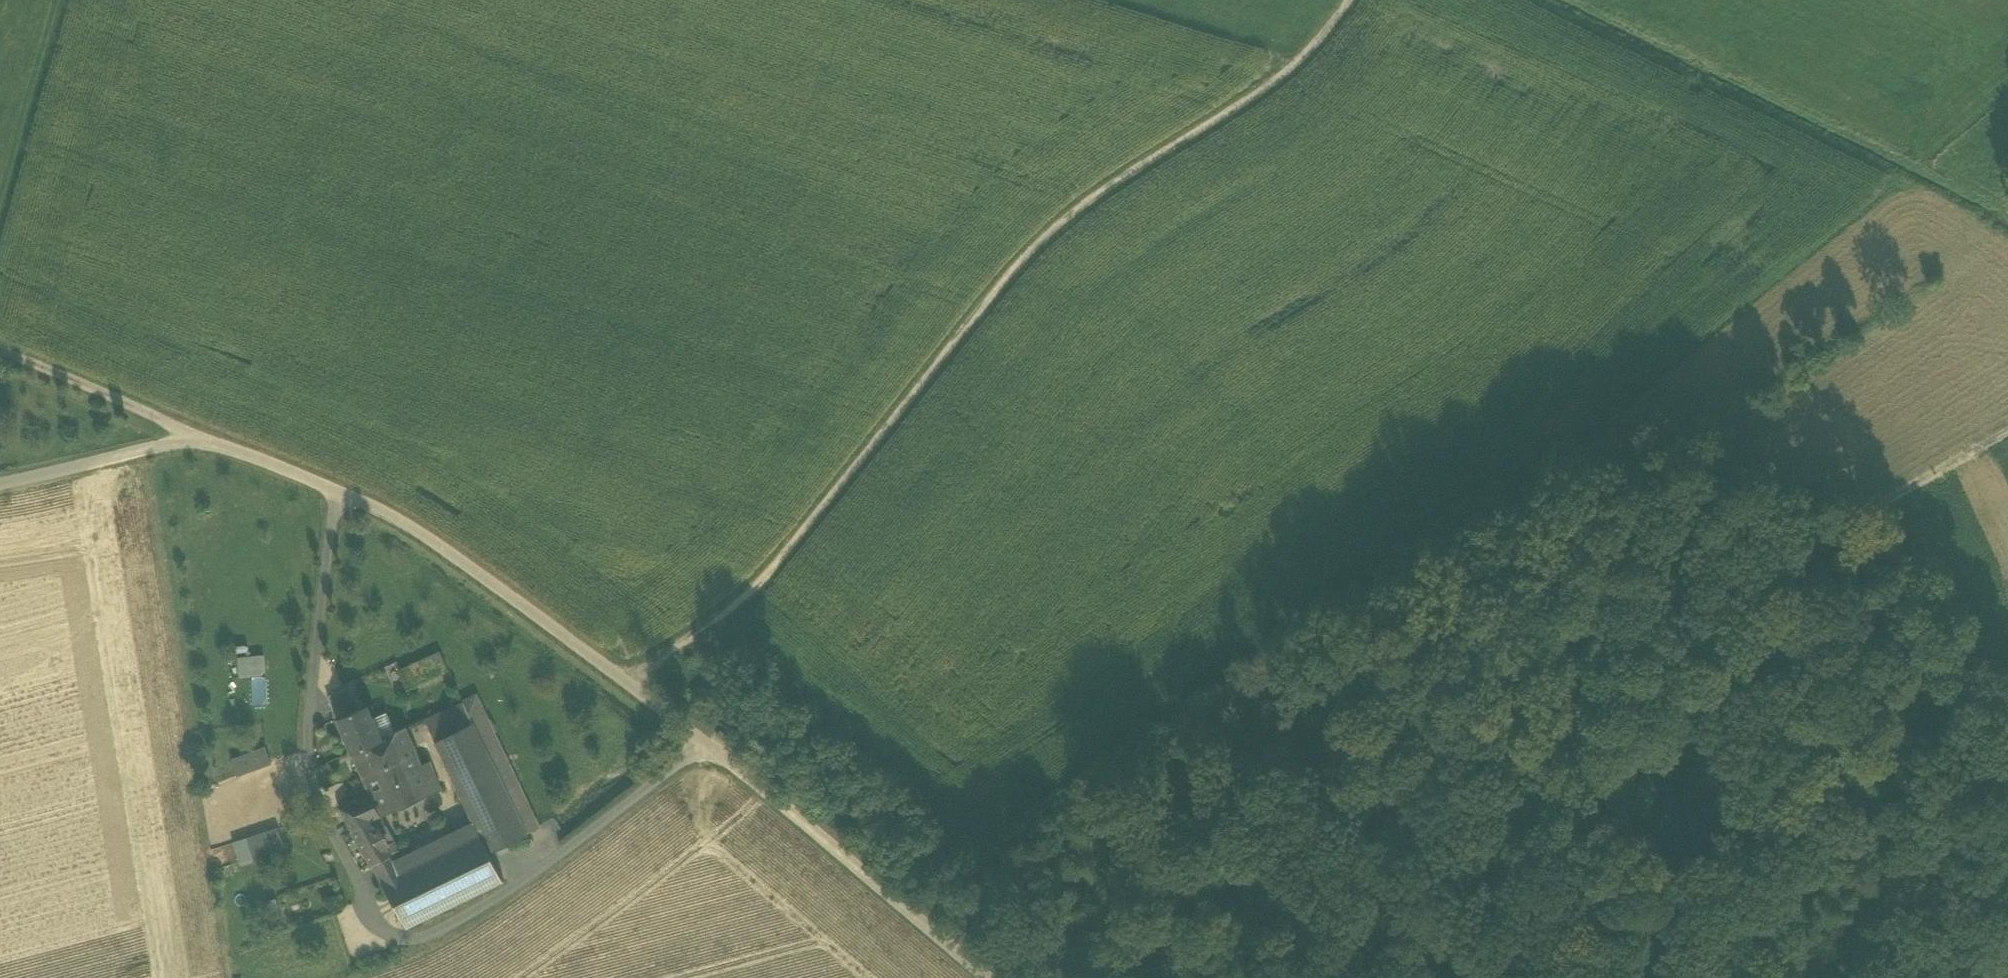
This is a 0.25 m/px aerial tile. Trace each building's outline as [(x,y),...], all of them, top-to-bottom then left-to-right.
[(400,671),(408,689),(448,670),(440,652),(400,671)] [(228,659),(230,678),(274,673),(272,655),(228,659)] [(327,695),(337,719),(362,708),(351,683),(327,695)] [(425,720),(436,742),(473,723),(464,703),(425,720)] [(337,719),(352,754),(383,740),(382,739),(367,706),(362,708),(337,719)] [(485,718),(473,723),(527,835),(538,829),(485,718)] [(436,742),(479,835),(480,834),(489,853),(527,835),(473,723),(436,742)] [(406,728),(382,739),(383,740),(352,754),(369,794),(379,813),(439,787),(429,761),(421,765),(416,751),(406,728)] [(232,760),(238,776),(271,763),(265,747),(232,760)] [(339,807),(372,866),(393,854),(373,820),(380,816),(379,813),(369,794),(339,807)] [(247,839),(253,858),(284,847),(278,828),(247,839)] [(503,882),(489,853),(480,834),(479,835),(381,882),(407,928),(503,882)]
